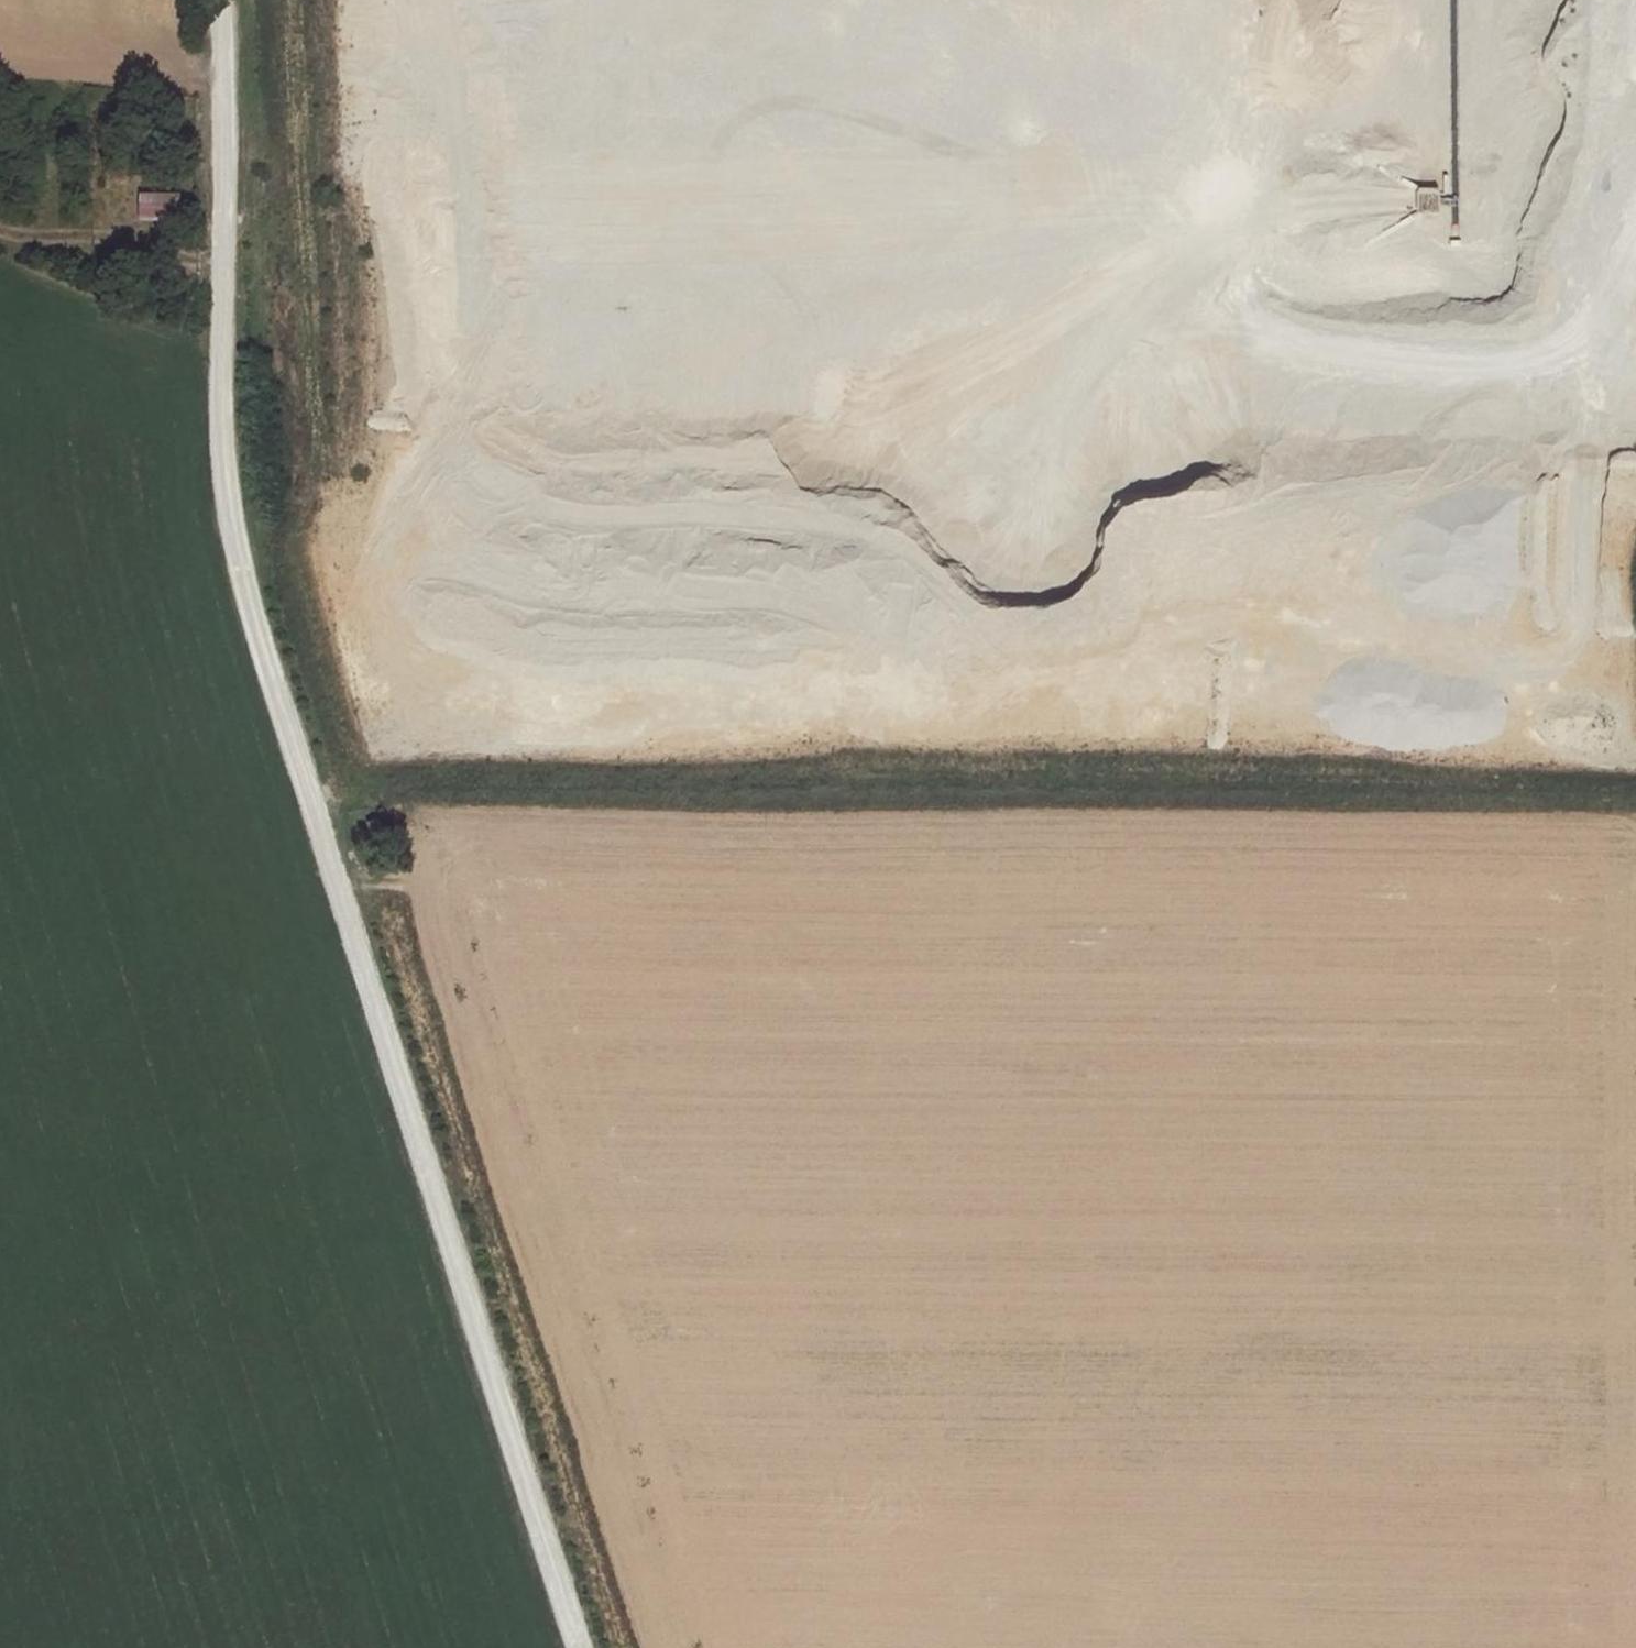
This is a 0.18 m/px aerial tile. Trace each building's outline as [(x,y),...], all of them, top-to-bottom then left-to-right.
[(138,194),(137,217),(161,218),(161,195),(138,194)]
